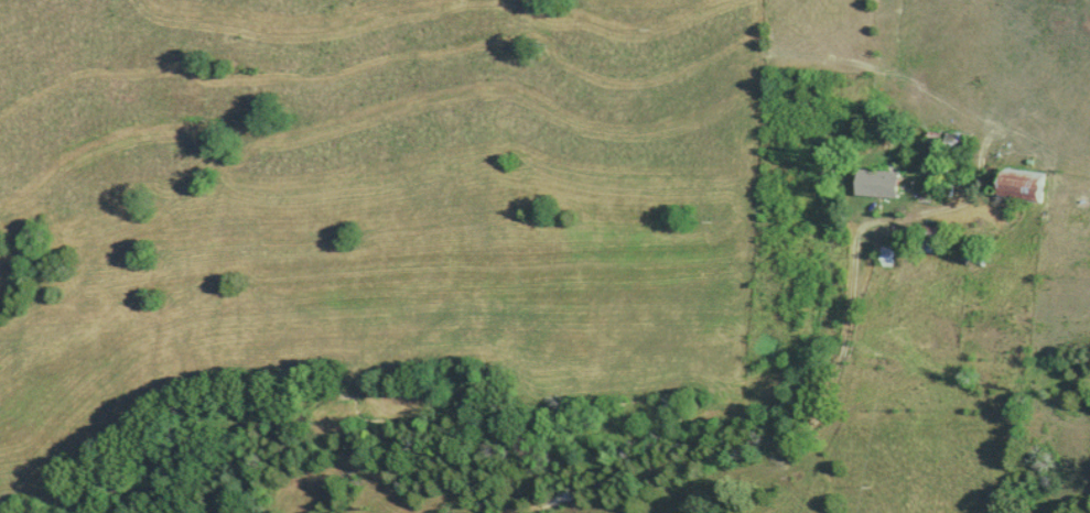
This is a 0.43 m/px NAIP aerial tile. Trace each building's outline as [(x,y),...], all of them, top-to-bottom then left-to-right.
[(854,193),(896,197),(898,171),(856,167),(854,193)]
